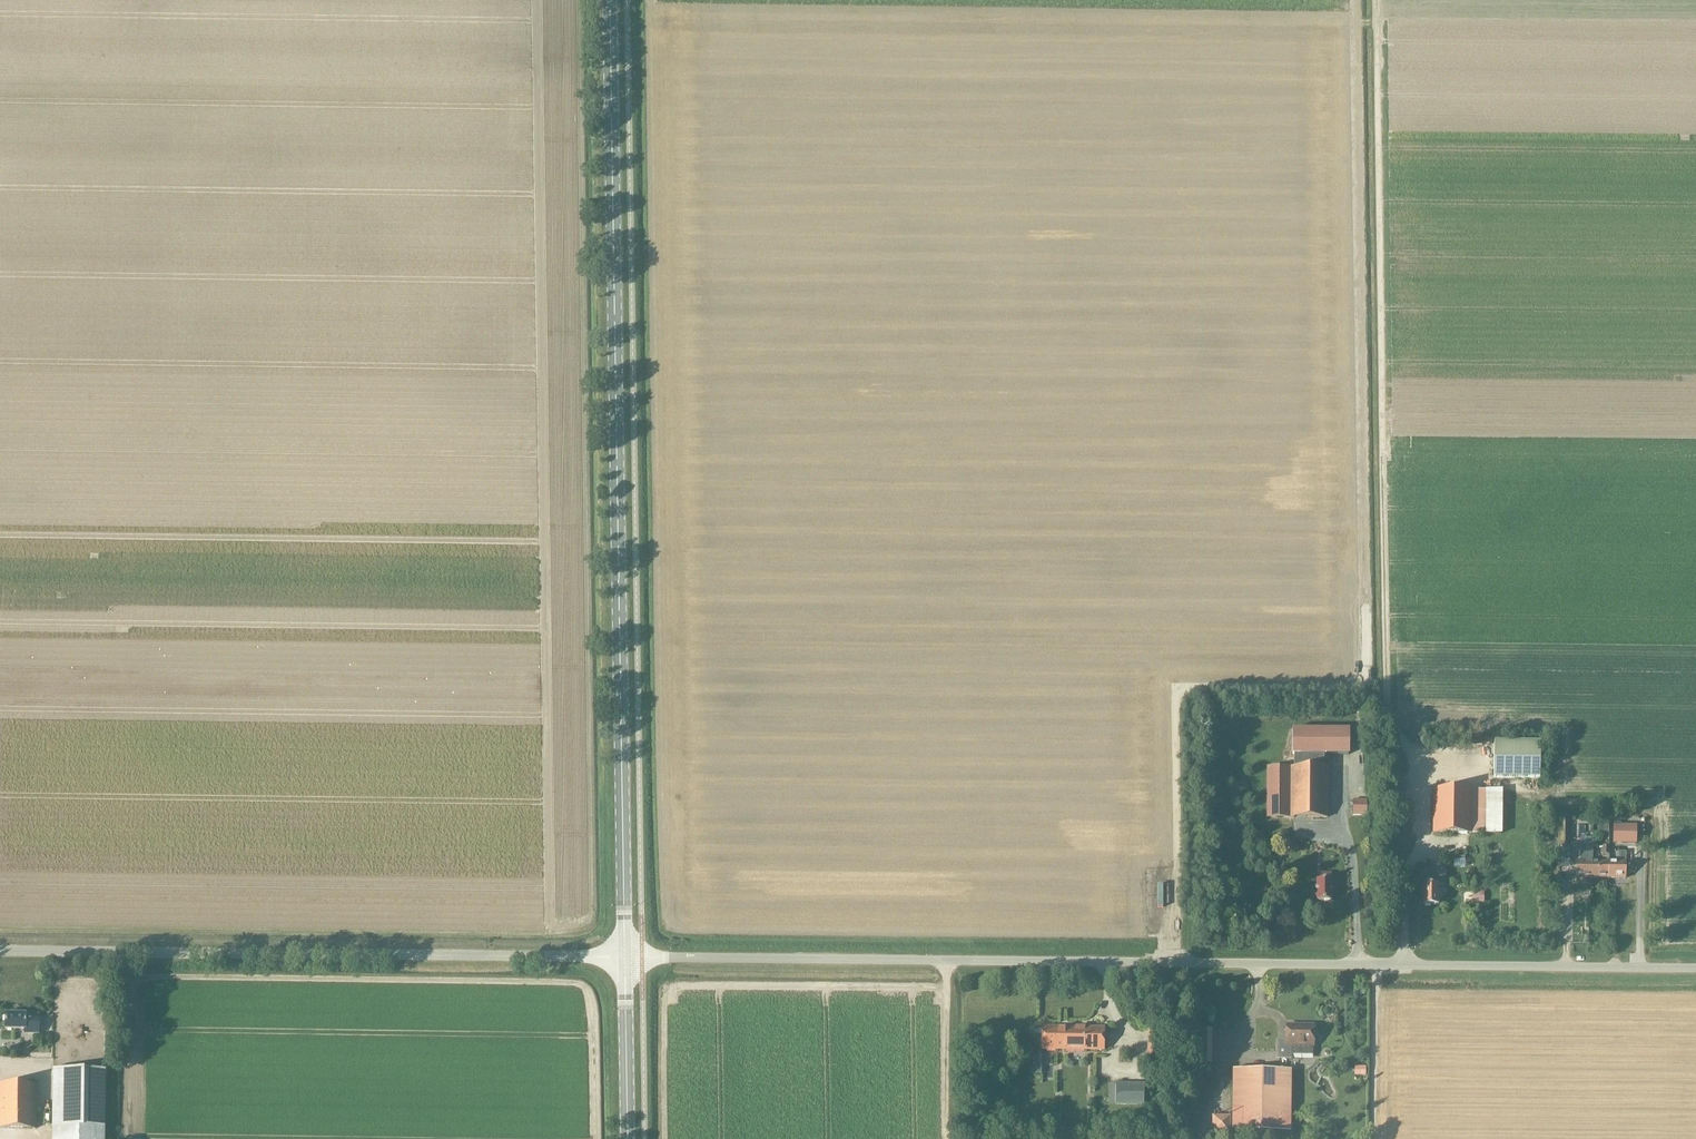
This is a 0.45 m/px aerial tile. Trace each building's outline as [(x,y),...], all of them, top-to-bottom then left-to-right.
[(1328,817),(1328,784),(1328,768),(1324,768),(1323,755),(1348,755),(1348,730),(1292,730),(1292,754),(1294,755),(1294,768),(1268,768),(1267,817),(1328,817)] [(1494,743),(1493,777),(1539,778),(1540,744),(1494,743)] [(1503,790),(1472,789),(1433,789),(1433,833),(1502,834),(1503,790)] [(1367,816),(1367,799),(1352,799),(1352,816),(1367,816)] [(1592,877),(1592,860),(1592,846),(1580,845),(1580,860),(1575,860),(1575,877),(1592,877)] [(1602,860),(1592,860),(1592,877),(1608,878),(1608,860),(1609,860),(1609,846),(1602,846),(1602,860)] [(1608,860),(1608,878),(1624,878),(1625,860),(1625,847),(1619,846),(1619,860),(1609,860),(1608,860)] [(1434,884),(1434,877),(1434,869),(1423,869),(1423,884),(1423,904),(1438,904),(1438,884),(1434,884)] [(1332,900),(1332,872),(1321,872),(1321,879),(1317,879),(1317,900),(1332,900)] [(18,1014),(4,1013),(4,1028),(17,1028),(17,1033),(31,1033),(32,1015),(18,1014)] [(1287,1040),(1279,1040),(1279,1057),(1292,1058),(1292,1053),(1313,1054),(1313,1044),(1314,1044),(1314,1025),(1287,1025),(1287,1040)] [(1104,1049),(1104,1027),(1042,1026),(1041,1048),(1104,1049)] [(1160,1061),(1160,1028),(1148,1027),(1147,1061),(1160,1061)] [(1198,1062),(1204,1062),(1211,1062),(1212,1028),(1204,1028),(1199,1028),(1198,1062)] [(1354,1069),(1354,1078),(1366,1077),(1365,1068),(1354,1069)] [(52,1069),(51,1138),(103,1138),(105,1070),(52,1069)] [(1233,1069),(1233,1131),(1291,1131),(1292,1069),(1233,1069)] [(36,1084),(0,1083),(0,1127),(35,1128),(36,1084)] [(1115,1083),(1115,1104),(1142,1105),(1143,1084),(1115,1083)] [(1231,1134),(1231,1115),(1212,1115),(1212,1134),(1231,1134)]
